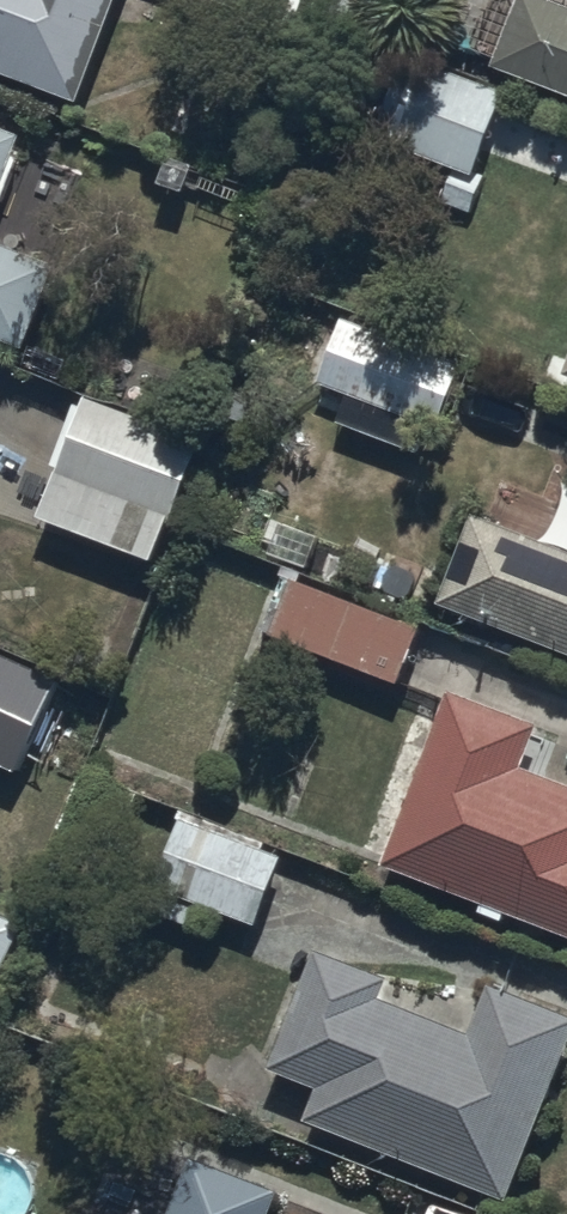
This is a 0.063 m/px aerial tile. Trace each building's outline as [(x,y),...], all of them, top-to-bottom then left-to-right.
[(82,98),(118,0),(0,0),(0,67),(82,98)] [(499,64),(566,90),(566,2),(561,0),(524,0),(499,64)] [(414,52),(380,133),(458,166),(445,197),(475,209),(488,179),(477,175),(511,93),(414,52)] [(27,137),(0,126),(0,208),(27,137)] [(35,345),(62,262),(0,236),(0,331),(35,345)] [(426,451),(461,357),(339,311),(307,396),(343,409),(339,419),(426,451)] [(85,391),(40,513),(162,557),(206,435),(85,391)] [(445,598),(566,646),(566,545),(480,510),(445,598)] [(290,572),(268,626),(402,682),(424,628),(290,572)] [(21,766),(60,675),(0,649),(0,757),(21,766)] [(527,763),(543,723),(457,688),(386,860),(487,901),(483,910),(506,920),(511,908),(566,931),(566,778),(527,763)] [(185,813),(148,908),(213,933),(223,908),(261,923),(288,853),(185,813)] [(26,923),(0,911),(0,981),(26,923)] [(274,1065),(326,1086),(314,1115),(509,1197),(566,1059),(566,1009),(495,978),(472,1033),(386,997),(395,977),(324,947),(274,1065)] [(280,1186),(196,1154),(173,1213),(269,1213),(280,1186)]
